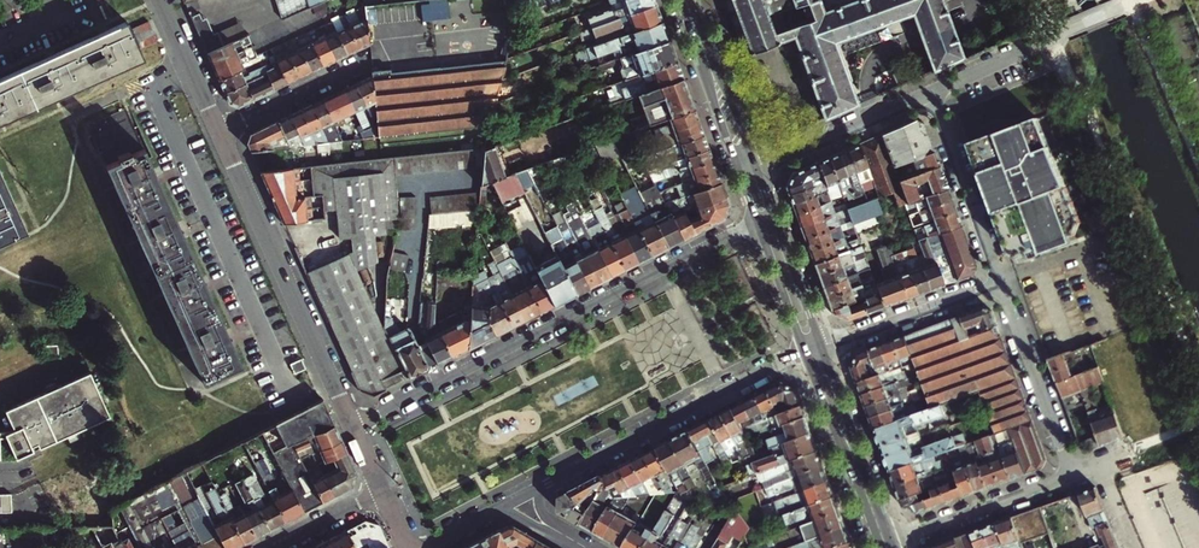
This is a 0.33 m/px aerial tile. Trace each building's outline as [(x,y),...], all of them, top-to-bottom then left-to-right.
[(283,19),(325,0),(277,0),(283,19)] [(531,0),(526,0),(520,2),(517,14),(534,8),(531,0)] [(654,0),(616,0),(611,2),(609,3),(611,8),(587,18),(589,22),(579,26),(581,32),(656,4),(654,0)] [(749,53),(795,37),(791,27),(771,34),(759,0),(729,0),(749,53)] [(809,21),(813,19),(806,0),(788,0),(792,11),(804,7),(809,21)] [(913,17),(933,72),(963,58),(942,0),(876,0),(826,18),(819,0),(806,0),(813,19),(830,67),(808,74),(824,120),(858,105),(835,44),(913,17)] [(662,22),(656,4),(581,32),(579,32),(583,41),(595,37),(596,39),(624,29),(626,35),(662,22)] [(366,8),(350,15),(355,25),(350,28),(360,49),(369,45),(366,8)] [(216,40),(213,34),(209,25),(205,26),(202,20),(199,13),(191,17),(207,53),(223,46),(220,39),(216,40)] [(355,25),(350,15),(332,23),(348,55),(360,49),(350,28),(355,25)] [(830,67),(813,19),(809,21),(791,27),(795,37),(808,74),(830,67)] [(143,46),(159,40),(151,20),(135,26),(143,46)] [(128,21),(0,79),(0,126),(145,59),(128,21)] [(622,56),(669,39),(662,22),(626,35),(576,54),(578,61),(591,57),(592,59),(619,49),(622,56)] [(348,55),(332,23),(321,28),(336,61),(348,55)] [(336,61),(321,28),(308,33),(324,67),(336,61)] [(324,67),(308,33),(306,34),(296,39),(312,72),(324,67)] [(296,39),(284,44),(300,78),(312,72),(296,39)] [(677,60),(669,39),(622,56),(629,78),(641,73),(677,60)] [(240,48),(236,40),(223,46),(207,53),(212,63),(244,49),(243,46),(240,48)] [(276,53),(274,54),(288,84),(300,78),(284,44),(274,49),(276,53)] [(258,57),(252,45),(244,49),(212,63),(218,76),(258,57)] [(288,84),(274,54),(268,57),(270,60),(269,61),(270,64),(267,65),(270,70),(267,72),(267,73),(270,79),(275,89),(288,84)] [(247,66),(259,61),(258,57),(218,76),(219,79),(247,66)] [(491,124),(506,59),(392,73),(391,69),(372,72),(373,77),(375,103),(378,137),(491,124)] [(683,77),(677,60),(641,73),(629,78),(619,81),(624,94),(607,100),(609,105),(638,94),(683,77)] [(225,93),(230,103),(239,107),(275,89),(270,79),(264,81),(262,76),(267,73),(267,72),(270,70),(267,65),(264,67),(250,73),(253,80),(225,93)] [(250,73),(247,66),(219,79),(225,93),(253,80),(250,73)] [(898,87),(915,80),(909,67),(892,74),(898,87)] [(373,77),(356,84),(367,107),(375,103),(373,77)] [(638,94),(640,101),(649,125),(670,118),(694,109),(683,77),(638,94)] [(356,84),(345,90),(362,126),(369,123),(366,117),(363,109),(367,107),(356,84)] [(345,90),(334,95),(345,118),(351,131),(355,139),(368,138),(365,133),(362,134),(361,131),(364,130),(362,126),(345,90)] [(334,95),(323,100),(342,141),(353,140),(355,139),(351,131),(347,133),(340,120),(345,118),(334,95)] [(323,100),(312,105),(329,142),(334,142),(342,141),(323,100)] [(329,142),(312,105),(301,110),(317,144),(329,142)] [(147,154),(127,109),(89,127),(92,134),(98,147),(204,384),(242,366),(226,330),(200,271),(175,215),(147,154)] [(694,109),(670,118),(672,124),(669,125),(666,123),(643,131),(646,140),(658,136),(699,121),(694,109)] [(301,110),(290,115),(299,134),(300,138),(304,145),(312,144),(317,144),(301,110)] [(642,114),(632,117),(635,128),(645,126),(642,114)] [(290,115),(278,121),(290,147),(292,147),(304,145),(300,138),(298,139),(299,142),(295,142),(293,137),(299,134),(290,115)] [(968,141),(995,215),(1022,204),(1039,250),(1075,236),(1082,222),(1037,116),(1018,123),(1006,127),(968,141)] [(915,119),(881,134),(892,165),(900,162),(934,150),(924,123),(915,119)] [(290,147),(278,121),(251,134),(248,143),(252,151),(290,147)] [(704,134),(699,121),(658,136),(661,144),(677,137),(679,143),(704,134)] [(709,148),(704,134),(679,143),(642,157),(649,170),(678,160),(709,148)] [(881,134),(868,140),(888,193),(892,191),(901,188),(899,182),(898,180),(892,165),(881,134)] [(651,214),(613,139),(596,145),(624,201),(652,255),(668,247),(651,214)] [(888,193),(868,140),(859,144),(873,180),(879,196),(888,193)] [(859,144),(848,149),(861,185),(873,180),(859,144)] [(500,145),(496,146),(508,177),(512,176),(500,145)] [(482,187),(508,177),(496,146),(485,150),(484,165),(482,187)] [(392,157),(394,175),(484,165),(485,150),(486,147),(392,157)] [(681,171),(713,160),(709,148),(678,160),(679,163),(663,169),(666,177),(681,171)] [(861,185),(848,149),(838,153),(856,200),(859,199),(858,195),(864,193),(863,190),(861,185)] [(900,162),(905,177),(939,165),(934,150),(900,162)] [(856,200),(838,153),(829,157),(841,191),(844,190),(849,203),(856,200)] [(392,157),(356,161),(351,162),(309,167),(310,174),(310,179),(311,187),(312,192),(312,196),(322,195),(324,211),(324,213),(336,212),(339,240),(350,239),(351,250),(354,249),(353,236),(374,234),(388,232),(396,232),(399,218),(394,175),(392,157)] [(786,187),(792,204),(828,191),(829,195),(825,196),(827,199),(830,198),(831,201),(843,197),(841,191),(829,157),(792,173),(786,187)] [(718,171),(713,160),(681,171),(685,179),(681,180),(682,184),(718,171)] [(905,177),(900,162),(892,165),(898,180),(901,179),(905,177)] [(939,165),(905,177),(901,179),(902,181),(899,182),(901,188),(906,202),(947,187),(939,165)] [(309,167),(261,172),(267,184),(293,181),(293,176),(310,174),(309,167)] [(692,193),(722,182),(718,171),(682,184),(666,190),(671,201),(678,198),(692,193)] [(524,180),(520,173),(515,174),(519,182),(524,180)] [(660,173),(652,176),(655,181),(661,179),(663,178),(660,173)] [(26,234),(0,174),(0,246),(26,234)] [(272,196),(295,194),(294,189),(311,187),(310,179),(293,181),(267,184),(272,196)] [(661,179),(655,181),(660,192),(666,190),(661,179)] [(727,195),(722,182),(692,193),(695,202),(694,203),(692,201),(681,205),(684,211),(727,195)] [(947,187),(906,202),(905,203),(907,209),(915,206),(917,211),(951,199),(947,187)] [(666,190),(660,192),(666,202),(671,201),(666,190)] [(431,197),(433,214),(454,212),(480,209),(482,191),(431,197)] [(796,214),(831,201),(830,198),(827,199),(825,196),(829,195),(828,191),(792,204),(796,214)] [(888,193),(879,196),(884,210),(891,208),(897,205),(892,191),(888,193)] [(279,212),(297,210),(295,199),(312,196),(312,192),(295,194),(272,196),(279,212)] [(867,201),(864,193),(858,195),(859,199),(856,200),(857,204),(867,201)] [(727,195),(684,211),(695,233),(724,219),(729,203),(727,195)] [(314,208),(312,196),(295,199),(297,210),(306,209),(314,208)] [(625,269),(590,201),(588,196),(580,200),(586,213),(581,216),(611,275),(625,269)] [(601,196),(597,198),(602,207),(606,205),(601,196)] [(878,291),(877,292),(883,308),(906,299),(890,256),(894,255),(888,241),(883,226),(878,213),(884,210),(879,196),(867,201),(857,204),(848,208),(848,209),(849,212),(850,214),(852,221),(854,226),(857,233),(859,239),(862,246),(864,252),(880,247),(885,259),(880,260),(884,270),(882,270),(886,281),(876,284),(877,287),(878,291)] [(800,226),(836,213),(834,208),(846,204),(843,197),(831,201),(796,214),(800,226)] [(416,199),(400,198),(398,231),(414,232),(416,199)] [(638,262),(621,229),(615,232),(602,207),(597,198),(590,201),(625,269),(638,262)] [(695,233),(684,211),(681,205),(678,198),(671,201),(666,202),(667,206),(684,239),(695,233)] [(922,223),(933,219),(956,210),(951,199),(917,211),(922,223)] [(652,255),(624,201),(614,206),(625,227),(621,229),(638,262),(652,255)] [(909,216),(907,209),(905,203),(901,204),(906,217),(909,216)] [(848,208),(846,204),(834,208),(836,213),(845,210),(848,209),(848,208)] [(1022,204),(995,215),(1009,253),(1018,258),(1039,250),(1022,204)] [(684,239),(667,206),(651,214),(668,247),(684,239)] [(611,275),(581,216),(577,208),(570,212),(574,219),(567,223),(597,282),(611,275)] [(896,221),(891,208),(884,210),(878,213),(883,226),(896,221)] [(325,220),(324,213),(324,211),(306,213),(306,209),(297,210),(279,212),(285,224),(325,220)] [(845,210),(836,213),(800,226),(805,238),(839,226),(837,219),(850,214),(849,212),(846,213),(845,210)] [(956,210),(933,219),(933,220),(934,222),(923,226),(927,237),(938,233),(961,225),(956,212),(956,210)] [(454,212),(433,214),(430,215),(429,226),(445,226),(456,225),(454,212)] [(840,225),(852,221),(850,214),(837,219),(839,226),(840,225)] [(597,282),(567,223),(564,217),(555,222),(568,247),(575,260),(588,287),(597,282)] [(854,226),(852,221),(840,225),(842,230),(854,226)] [(902,236),(896,221),(883,226),(888,241),(902,236)] [(840,225),(839,226),(805,238),(809,251),(845,238),(857,233),(854,226),(842,230),(840,225)] [(961,225),(938,233),(956,280),(972,274),(976,266),(961,225)] [(389,234),(388,232),(374,234),(353,236),(354,249),(372,246),(371,236),(389,234)] [(847,243),(859,239),(857,233),(845,238),(847,243)] [(956,280),(938,233),(927,237),(926,237),(944,285),(956,280)] [(907,250),(902,236),(888,241),(894,255),(897,254),(902,252),(905,251),(907,250)] [(944,285),(926,237),(918,240),(920,246),(923,254),(916,257),(929,291),(944,285)] [(571,262),(564,248),(559,238),(550,242),(556,256),(576,293),(588,287),(575,260),(571,262)] [(847,243),(845,238),(809,251),(814,263),(862,246),(859,239),(847,243)] [(913,248),(920,246),(918,240),(911,243),(913,248)] [(385,327),(385,298),(372,298),(359,271),(374,264),(372,246),(354,249),(351,251),(352,254),(307,274),(360,391),(375,396),(387,389),(382,379),(406,368),(390,337),(385,327)] [(541,311),(516,262),(508,246),(502,249),(507,259),(497,264),(501,271),(525,319),(541,311)] [(814,263),(818,274),(854,261),(852,256),(864,252),(862,246),(814,263)] [(568,247),(564,248),(571,262),(575,260),(568,247)] [(902,252),(905,261),(918,295),(929,291),(916,257),(913,248),(907,250),(905,251),(902,252)] [(407,255),(391,252),(387,268),(403,271),(407,255)] [(852,256),(854,261),(866,257),(864,252),(852,256)] [(918,295),(905,261),(900,263),(897,254),(894,255),(890,256),(906,299),(918,295)] [(530,256),(516,262),(541,311),(554,304),(535,266),(530,256)] [(576,293),(556,256),(535,266),(554,304),(576,293)] [(854,261),(818,274),(823,286),(857,273),(856,268),(868,264),(866,257),(854,261)] [(856,268),(857,273),(870,268),(868,264),(856,268)] [(857,273),(823,286),(827,297),(862,284),(860,280),(873,275),(870,268),(857,273)] [(525,319),(501,271),(488,278),(512,326),(525,319)] [(512,326),(488,278),(485,272),(475,277),(474,282),(487,307),(490,308),(489,321),(496,334),(512,326)] [(860,280),(862,284),(874,280),(873,275),(860,280)] [(435,323),(437,280),(423,279),(418,327),(428,345),(437,364),(452,356),(435,323)] [(862,284),(827,297),(831,309),(858,299),(866,296),(865,291),(877,287),(876,284),(874,280),(862,284)] [(469,348),(472,306),(474,287),(462,292),(465,308),(435,323),(452,356),(469,348)] [(883,308),(877,292),(866,296),(858,299),(864,314),(883,308)] [(864,314),(858,299),(831,309),(833,314),(846,321),(864,314)] [(487,307),(472,306),(469,348),(496,334),(489,321),(490,308),(487,307)] [(962,316),(967,330),(982,325),(984,331),(998,326),(993,312),(984,308),(962,316)] [(1047,460),(1003,339),(983,346),(978,333),(969,336),(967,330),(962,316),(953,319),(974,375),(979,391),(980,391),(996,434),(1003,431),(1010,428),(1014,440),(1027,474),(1043,469),(1047,460)] [(953,319),(906,336),(914,358),(916,362),(919,371),(920,374),(921,377),(925,386),(933,408),(951,401),(979,391),(974,375),(953,319)] [(1003,339),(998,326),(984,331),(978,333),(983,346),(1003,339)] [(407,328),(390,337),(406,368),(410,377),(428,368),(419,350),(407,328)] [(914,358),(906,336),(893,341),(897,350),(901,363),(914,358)] [(901,363),(897,350),(893,341),(882,346),(891,372),(893,371),(900,368),(903,367),(901,363)] [(1100,342),(1085,348),(1087,354),(1102,348),(1100,342)] [(428,345),(419,350),(428,368),(437,364),(428,345)] [(60,346),(45,347),(45,359),(60,358),(60,346)] [(882,346),(870,350),(874,361),(879,376),(891,372),(882,346)] [(1083,356),(1081,349),(1049,361),(1057,383),(1081,374),(1075,360),(1083,356)] [(858,384),(872,379),(866,364),(874,361),(870,350),(859,354),(852,368),(858,384)] [(914,358),(901,363),(903,367),(916,362),(914,358)] [(302,360),(291,365),(295,375),(307,370),(302,360)] [(879,376),(874,361),(866,364),(872,379),(879,376)] [(1063,398),(1082,392),(1094,387),(1106,383),(1100,367),(1081,374),(1057,383),(1063,398)] [(4,458),(3,437),(8,437),(17,458),(110,416),(91,371),(6,409),(15,428),(0,429),(0,458),(4,458)] [(858,384),(863,396),(904,380),(920,374),(919,371),(903,376),(902,373),(895,375),(893,371),(891,372),(879,376),(872,379),(858,384)] [(904,380),(906,383),(921,377),(920,374),(904,380)] [(904,380),(863,396),(867,407),(902,394),(907,392),(909,392),(906,383),(904,380)] [(784,383),(768,391),(780,414),(803,406),(797,390),(784,383)] [(1125,439),(1119,420),(1113,404),(1101,408),(1094,387),(1082,392),(1102,447),(1125,439)] [(780,414),(768,391),(757,396),(769,418),(780,414)] [(911,404),(907,392),(902,394),(906,405),(911,404)] [(1089,452),(1102,447),(1082,392),(1063,398),(1081,448),(1089,452)] [(867,407),(871,418),(906,405),(902,394),(867,407)] [(769,418),(757,396),(744,403),(755,424),(769,418)] [(335,424),(324,400),(282,422),(294,446),(335,424)] [(875,430),(881,445),(918,431),(916,426),(955,411),(951,401),(933,408),(910,417),(875,430)] [(744,403),(733,409),(742,428),(747,426),(755,424),(744,403)] [(906,405),(871,418),(875,430),(910,417),(906,405)] [(803,406),(780,414),(769,418),(755,424),(747,426),(750,434),(761,430),(762,434),(775,429),(807,418),(803,406)] [(722,415),(738,445),(743,456),(745,459),(751,456),(750,454),(744,442),(748,440),(746,435),(742,428),(733,409),(722,415)] [(712,420),(727,449),(734,463),(741,460),(740,458),(734,447),(738,445),(722,415),(712,420)] [(807,418),(775,429),(778,436),(752,446),(754,452),(756,455),(774,448),(813,433),(807,418)] [(712,420),(703,424),(714,445),(719,454),(727,449),(712,420)] [(282,422),(263,432),(291,486),(305,513),(324,503),(302,462),(294,446),(282,422)] [(302,462),(314,456),(343,441),(335,424),(294,446),(302,462)] [(714,445),(703,424),(690,431),(708,465),(717,460),(710,447),(714,445)] [(690,431),(673,440),(686,466),(689,471),(691,475),(699,471),(714,499),(716,503),(727,497),(720,488),(711,471),(708,465),(690,431)] [(881,445),(885,456),(922,443),(920,437),(918,431),(881,445)] [(1001,449),(1004,457),(1013,479),(1027,474),(1014,440),(1008,443),(1003,431),(996,434),(1001,449)] [(819,451),(813,433),(774,448),(777,455),(748,466),(752,476),(758,474),(819,451)] [(885,456),(891,472),(928,458),(947,451),(952,450),(960,447),(968,444),(964,433),(924,447),(922,443),(885,456)] [(992,435),(983,438),(1000,484),(1013,479),(1004,457),(998,459),(995,451),(997,450),(992,435)] [(1000,484),(983,438),(976,441),(982,457),(983,456),(986,463),(980,465),(989,488),(1000,484)] [(673,440),(657,448),(669,470),(680,492),(681,494),(689,489),(682,474),(679,470),(686,466),(673,440)] [(314,456),(319,467),(348,452),(343,441),(314,456)] [(989,488),(980,465),(978,460),(974,461),(972,455),(968,444),(960,447),(977,492),(989,488)] [(977,492),(960,447),(952,450),(958,467),(953,468),(954,469),(958,480),(964,497),(977,492)] [(645,454),(657,477),(663,489),(666,494),(669,493),(668,491),(673,488),(665,472),(669,470),(657,448),(645,454)] [(1001,449),(997,450),(995,451),(998,459),(1004,457),(1001,449)] [(819,451),(758,474),(762,484),(784,475),(790,473),(792,479),(825,467),(819,451)] [(348,452),(319,467),(335,497),(352,489),(357,473),(348,452)] [(652,479),(657,477),(645,454),(633,461),(651,495),(654,495),(662,494),(666,494),(663,489),(658,492),(652,479)] [(253,461),(270,493),(286,523),(305,513),(291,486),(281,492),(262,456),(253,461)] [(314,456),(302,462),(324,503),(335,497),(319,467),(314,456)] [(986,463),(983,456),(982,457),(978,459),(978,460),(980,465),(986,463)] [(891,472),(896,486),(931,473),(932,473),(944,468),(941,461),(930,465),(928,458),(891,472)] [(711,471),(721,467),(717,460),(708,465),(711,471)] [(651,495),(633,461),(621,467),(632,489),(630,490),(631,493),(634,492),(636,497),(651,495)] [(217,492),(202,464),(186,472),(206,510),(213,507),(219,517),(223,521),(214,526),(226,547),(237,547),(244,544),(217,492)] [(686,466),(679,470),(682,474),(689,471),(686,466)] [(632,489),(621,467),(603,476),(606,483),(611,492),(612,495),(614,499),(622,498),(636,497),(634,492),(631,493),(630,490),(632,489)] [(825,467),(792,479),(786,481),(774,486),(777,495),(796,488),(798,493),(830,481),(825,467)] [(896,486),(901,500),(923,492),(940,486),(958,480),(954,469),(933,477),(931,473),(896,486)] [(697,476),(710,501),(714,499),(699,471),(691,475),(693,478),(697,476)] [(179,511),(189,531),(198,547),(226,547),(214,526),(206,510),(186,472),(153,489),(164,511),(176,505),(179,511)] [(246,473),(241,475),(270,531),(286,523),(270,493),(262,497),(251,476),(248,477),(246,473)] [(270,531),(241,475),(238,477),(241,481),(235,484),(245,503),(240,506),(257,538),(270,531)] [(590,483),(585,485),(597,498),(606,483),(603,476),(590,483)] [(964,497),(958,480),(940,486),(946,504),(964,497)] [(800,503),(803,509),(836,497),(830,481),(798,493),(787,498),(790,507),(800,503)] [(597,498),(590,510),(581,525),(594,533),(608,509),(603,506),(611,492),(606,483),(597,498)] [(585,485),(570,493),(590,510),(597,498),(585,485)] [(940,486),(923,492),(930,510),(946,504),(940,486)] [(1097,487),(1081,493),(1094,529),(1099,527),(1103,537),(1105,537),(1109,547),(1120,547),(1097,487)] [(173,540),(162,519),(179,511),(176,505),(164,511),(153,489),(119,507),(141,547),(177,547),(173,540)] [(257,538),(240,506),(235,509),(226,492),(221,494),(220,491),(217,492),(244,544),(257,538)] [(930,510),(923,492),(901,500),(904,507),(918,514),(930,510)] [(560,513),(581,525),(590,510),(570,493),(561,497),(560,513)] [(0,495),(0,513),(13,512),(13,494),(0,495)] [(666,510),(672,500),(662,494),(654,495),(644,512),(649,515),(646,520),(649,521),(648,524),(646,527),(648,528),(645,534),(635,528),(624,547),(644,547),(666,510)] [(636,497),(622,498),(620,501),(626,504),(624,507),(629,510),(630,507),(634,508),(636,497)] [(806,518),(808,524),(841,511),(836,497),(803,509),(785,516),(788,524),(788,525),(806,518)] [(1060,499),(1042,505),(1045,514),(1063,508),(1060,499)] [(594,533),(606,539),(621,513),(624,507),(626,504),(620,501),(615,510),(610,507),(608,509),(594,533)] [(1023,514),(1032,540),(1051,533),(1042,507),(1023,514)] [(662,547),(678,521),(680,518),(666,510),(644,547),(662,547)] [(746,536),(750,529),(736,510),(719,539),(714,547),(727,547),(729,544),(735,547),(739,547),(746,536)] [(841,511),(808,524),(804,525),(810,541),(847,527),(841,511)] [(606,539),(621,547),(624,547),(635,528),(638,523),(621,513),(606,539)] [(1023,514),(1014,518),(1023,543),(1026,542),(1032,540),(1023,514)] [(680,518),(678,521),(684,525),(688,519),(682,515),(680,518)] [(785,516),(778,518),(781,527),(788,524),(785,516)] [(1023,543),(1014,518),(998,523),(1006,547),(1024,547),(1023,543)] [(712,523),(705,519),(701,526),(688,547),(697,547),(712,523)] [(648,524),(640,520),(638,523),(635,528),(645,534),(648,528),(646,527),(648,524)] [(678,542),(675,540),(684,525),(678,521),(662,547),(675,547),(678,542)] [(348,531),(357,547),(358,547),(368,543),(371,547),(391,547),(380,526),(365,522),(348,531)] [(678,542),(675,547),(688,547),(701,526),(695,522),(681,544),(678,542)] [(998,523),(985,528),(992,547),(1006,547),(998,523)] [(507,547),(532,547),(537,540),(513,526),(506,527),(498,531),(507,547)] [(810,541),(790,547),(837,547),(852,542),(847,527),(810,541)] [(102,547),(114,547),(104,528),(92,528),(99,543),(102,547)] [(985,528),(971,533),(977,547),(992,547),(985,528)] [(189,531),(173,540),(177,547),(198,547),(189,531)] [(348,531),(338,536),(344,547),(357,547),(348,531)] [(498,531),(483,538),(489,547),(507,547),(498,531)] [(971,533),(957,538),(960,547),(977,547),(971,533)] [(719,539),(713,535),(705,547),(714,547),(719,539)] [(328,541),(332,547),(344,547),(338,536),(328,541)] [(480,540),(484,547),(489,547),(483,538),(480,540)] [(957,538),(931,547),(960,547),(957,538)] [(1032,540),(1026,542),(1028,547),(1035,547),(1032,540)]
